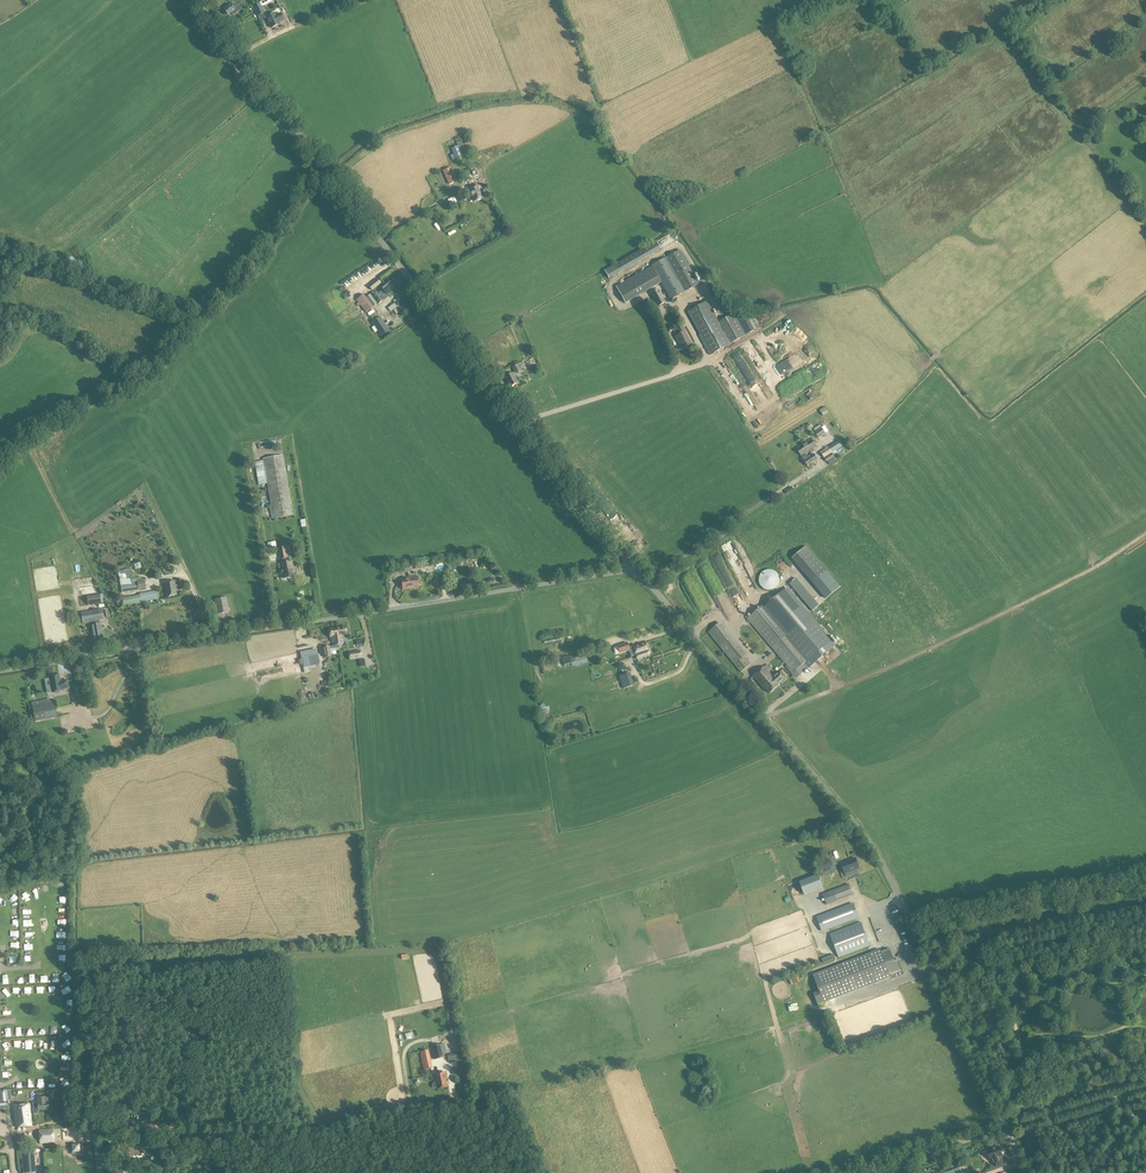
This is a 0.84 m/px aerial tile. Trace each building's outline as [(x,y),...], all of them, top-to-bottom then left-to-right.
[(260,3),(253,6),(258,16),(265,13),(260,3)] [(228,7),(227,6),(224,8),(225,9),(224,10),(228,15),(235,10),(231,5),(228,7)] [(276,16),(275,13),(266,17),(271,28),(278,25),(277,24),(279,23),(284,20),(281,13),(276,16)] [(451,149),(456,160),(467,155),(463,144),(451,149)] [(474,177),(479,175),(476,166),(472,168),(472,169),(462,173),(465,181),(468,180),(468,179),(474,177)] [(457,174),(453,176),(450,168),(444,171),(449,184),(456,181),(455,179),(458,178),(457,174)] [(474,202),(482,199),(482,198),(487,196),(486,196),(490,194),(488,189),(486,190),(483,184),(469,190),(474,202)] [(661,247),(671,242),(667,233),(656,238),(661,247)] [(655,241),(604,270),(609,278),(660,249),(660,248),(655,241)] [(680,250),(666,258),(684,292),(699,284),(680,250)] [(684,292),(666,258),(652,266),(671,300),(684,292)] [(85,268),(75,262),(73,266),(82,272),(85,268)] [(651,267),(616,287),(626,304),(660,284),(651,267)] [(369,286),(372,290),(381,283),(378,279),(369,286)] [(396,289),(391,282),(385,286),(382,288),(387,296),(391,293),(393,295),(397,292),(396,289)] [(651,294),(658,307),(665,302),(659,290),(651,294)] [(357,300),(366,312),(373,307),(364,295),(357,300)] [(687,312),(710,355),(730,344),(718,323),(706,301),(687,312)] [(390,312),(397,306),(394,303),(387,309),(390,312)] [(737,319),(734,314),(718,323),(730,344),(755,331),(746,314),(737,319)] [(389,331),(380,317),(372,322),(381,336),(389,331)] [(772,340),(790,328),(786,322),(768,335),(772,340)] [(684,332),(685,331),(683,326),(677,329),(679,334),(675,336),(678,343),(680,342),(683,349),(691,344),(684,332)] [(787,346),(797,341),(795,335),(784,340),(787,346)] [(523,362),(512,367),(515,374),(523,370),(526,369),(523,362)] [(512,373),(505,378),(510,387),(518,383),(512,373)] [(825,407),(820,410),(823,416),(828,412),(825,407)] [(825,433),(822,428),(814,433),(818,438),(825,433)] [(805,454),(806,455),(807,456),(809,455),(808,453),(810,451),(811,454),(815,451),(814,449),(817,447),(812,439),(797,448),(802,456),(805,454)] [(833,444),(821,452),(825,459),(832,454),(835,451),(837,450),(833,444)] [(807,456),(806,455),(802,457),(808,466),(812,464),(812,465),(815,464),(814,462),(817,460),(814,454),(810,457),(809,455),(807,456)] [(836,461),(832,454),(825,459),(827,462),(828,462),(830,465),(836,461)] [(262,466),(264,466),(271,504),(269,504),(272,519),(293,515),(283,456),(263,459),(264,463),(262,463),(262,466)] [(288,556),(285,545),(277,547),(280,558),(288,556)] [(292,562),(281,564),(284,578),(294,576),(292,562)] [(714,578),(709,570),(705,572),(704,569),(708,566),(705,562),(699,566),(709,581),(714,578)] [(715,566),(725,587),(733,583),(722,562),(715,566)] [(807,575),(827,599),(841,587),(821,563),(807,575)] [(411,571),(409,564),(403,565),(403,567),(393,569),(394,574),(411,571)] [(735,569),(747,593),(750,591),(751,593),(755,591),(742,565),(735,569)] [(131,568),(118,572),(120,579),(122,592),(146,589),(145,578),(138,579),(137,577),(134,577),(134,576),(133,576),(133,575),(131,568)] [(394,574),(393,569),(385,570),(387,579),(395,577),(394,574)] [(766,587),(773,581),(769,576),(762,583),(766,587)] [(403,590),(414,588),(414,587),(418,586),(417,577),(402,579),(403,590)] [(182,580),(164,583),(167,597),(177,595),(176,591),(184,590),(182,580)] [(764,606),(749,619),(756,628),(761,633),(773,647),(794,673),(798,676),(804,671),(834,645),(817,625),(808,615),(787,590),(765,608),(764,606)] [(146,594),(122,598),(124,607),(141,604),(141,602),(144,602),(145,609),(148,608),(147,604),(159,602),(158,593),(147,595),(146,594)] [(88,605),(101,604),(100,595),(87,596),(88,605)] [(227,597),(215,599),(217,614),(230,612),(227,597)] [(102,609),(81,613),(83,624),(93,622),(93,625),(91,625),(93,637),(103,636),(101,624),(99,624),(99,621),(104,620),(102,609)] [(720,622),(708,632),(720,647),(731,660),(729,661),(733,666),(734,664),(741,673),(751,664),(745,657),(747,655),(733,637),(720,622)] [(329,637),(331,637),(332,645),(338,645),(338,640),(336,640),(336,634),(334,634),(334,629),(329,629),(329,637)] [(636,658),(649,655),(645,643),(633,646),(636,658)] [(610,650),(612,660),(624,658),(622,648),(610,650)] [(317,649),(300,652),(303,668),(319,665),(317,655),(318,655),(317,649)] [(349,661),(362,659),(360,650),(348,652),(349,661)] [(572,666),(588,662),(586,656),(570,660),(572,666)] [(778,685),(786,678),(780,671),(773,677),(764,667),(754,676),(766,690),(766,689),(770,693),(778,686),(778,685)] [(630,673),(619,677),(623,690),(635,686),(630,673)] [(55,691),(62,690),(62,693),(72,692),(70,686),(61,688),(59,676),(50,677),(52,688),(55,688),(55,691)] [(54,702),(32,706),(35,722),(57,718),(54,702)] [(50,764),(36,767),(39,776),(53,773),(50,764)] [(54,790),(62,788),(58,773),(50,776),(54,790)] [(856,858),(842,864),(845,874),(860,868),(856,858)] [(822,887),(819,873),(799,877),(803,894),(811,892),(810,890),(822,887)] [(853,895),(849,884),(822,894),(827,905),(853,895)] [(854,904),(817,918),(822,931),(859,917),(854,904)] [(830,934),(839,958),(870,946),(861,922),(830,934)] [(813,993),(818,1005),(891,978),(890,975),(901,971),(897,961),(895,962),(890,949),(881,952),(880,950),(813,975),(819,991),(813,993)] [(833,955),(822,959),(823,963),(835,959),(833,955)] [(0,992),(4,997),(9,994),(5,989),(0,992)] [(442,1044),(432,1047),(434,1060),(444,1057),(442,1044)] [(420,1052),(422,1065),(424,1069),(432,1068),(428,1050),(420,1052)] [(459,1053),(447,1054),(448,1061),(452,1060),(452,1062),(460,1061),(459,1053)] [(446,1080),(447,1079),(445,1072),(434,1075),(435,1082),(436,1082),(434,1083),(432,1085),(433,1088),(435,1088),(438,1088),(438,1089),(447,1087),(446,1080)] [(0,1102),(0,1108),(9,1107),(8,1101),(12,1101),(12,1097),(11,1090),(8,1091),(0,1091),(0,1101),(0,1102)] [(38,1111),(49,1110),(48,1103),(46,1103),(46,1098),(37,1098),(38,1111)] [(13,1105),(16,1128),(32,1126),(29,1103),(13,1105)] [(55,1143),(54,1128),(39,1130),(40,1144),(55,1143)] [(82,1153),(82,1145),(80,1145),(80,1144),(72,1144),(72,1145),(70,1145),(71,1154),(82,1153)] [(1003,1165),(1000,1159),(999,1157),(1002,1156),(999,1146),(986,1151),(990,1160),(991,1160),(994,1168),(1003,1165)] [(22,1172),(34,1172),(35,1153),(22,1152),(22,1172)]
